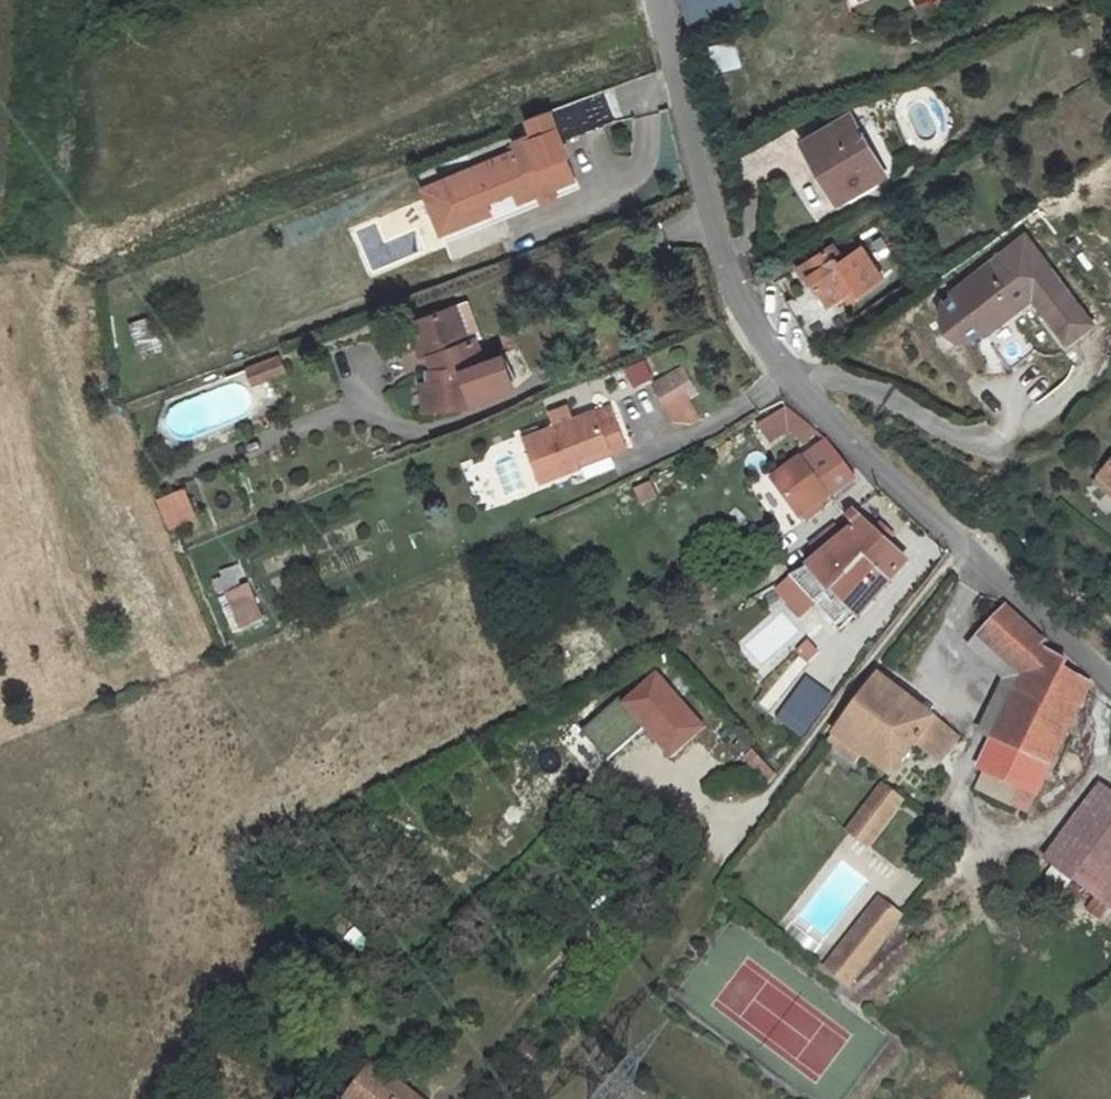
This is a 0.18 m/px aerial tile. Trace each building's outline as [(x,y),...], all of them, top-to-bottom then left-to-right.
[(690,39),(747,24),(740,0),(679,0),(690,39)] [(712,73),(740,67),(735,39),(706,45),(712,73)] [(526,138),(446,171),(463,214),(543,182),(558,176),(581,167),(566,129),(621,107),(608,77),(534,107),(539,120),(522,127),(526,138)] [(797,141),(812,167),(858,144),(841,116),(797,141)] [(858,144),(812,167),(832,204),(877,178),(858,144)] [(446,171),(430,177),(448,221),(463,214),(446,171)] [(558,176),(543,182),(547,192),(563,186),(558,176)] [(951,339),(961,340),(966,341),(975,339),(983,332),(1007,364),(1033,346),(1006,311),(1030,296),(1065,339),(1091,322),(1027,237),(951,289),(939,302),(936,309),(936,323),(940,331),(951,339)] [(805,274),(812,285),(826,308),(846,296),(851,303),(881,284),(861,250),(829,269),(825,262),(805,274)] [(826,308),(812,285),(797,294),(784,273),(772,280),(812,344),(838,327),(826,308)] [(418,383),(423,408),(477,398),(475,360),(490,358),(481,334),(476,337),(461,300),(410,316),(421,350),(427,348),(432,362),(425,366),(428,380),(418,383)] [(243,367),(249,386),(284,375),(278,356),(243,367)] [(675,368),(641,381),(652,408),(685,394),(675,368)] [(537,469),(575,452),(571,441),(588,434),(592,445),(609,437),(593,402),(521,433),(537,469)] [(757,421),(768,434),(786,422),(803,436),(812,424),(783,402),(757,421)] [(772,472),(800,506),(851,468),(823,433),(772,472)] [(575,452),(592,445),(588,434),(571,441),(575,452)] [(1096,483),(1110,497),(1110,467),(1096,483)] [(784,535),(799,524),(764,476),(749,487),(784,535)] [(650,482),(633,490),(641,508),(658,500),(650,482)] [(183,487),(154,499),(168,532),(197,520),(183,487)] [(787,589),(811,612),(826,599),(855,624),(903,564),(857,511),(846,519),(854,531),(787,589)] [(239,566),(208,577),(214,593),(245,582),(239,566)] [(222,594),(238,631),(263,620),(246,583),(222,594)] [(1022,675),(1043,634),(1010,603),(986,637),(990,644),(1022,675)] [(1048,638),(1043,634),(1022,675),(976,763),(985,769),(976,784),(1005,800),(1018,782),(1034,789),(1089,682),(1060,662),(1063,656),(1046,645),(1048,638)] [(697,718),(650,669),(614,702),(639,727),(647,721),(669,743),(697,718)] [(797,740),(833,699),(807,677),(772,718),(797,740)] [(866,748),(899,705),(869,685),(841,724),(829,739),(856,761),(866,748)] [(899,705),(866,748),(890,766),(907,745),(926,761),(947,735),(899,705)] [(732,741),(762,771),(771,757),(743,729),(732,741)] [(1098,781),(1040,856),(1110,911),(1110,792),(1098,781)] [(863,836),(878,816),(893,794),(878,782),(845,827),(863,836)] [(899,916),(877,900),(827,971),(846,987),(899,916)] [(1110,921),(1110,915),(1092,901),(1084,911),(1106,928),(1110,921)] [(522,1041),(514,1053),(536,1067),(544,1056),(522,1041)] [(384,1077),(369,1066),(344,1098),(367,1098),(384,1077)] [(384,1077),(367,1098),(413,1098),(384,1077)]
